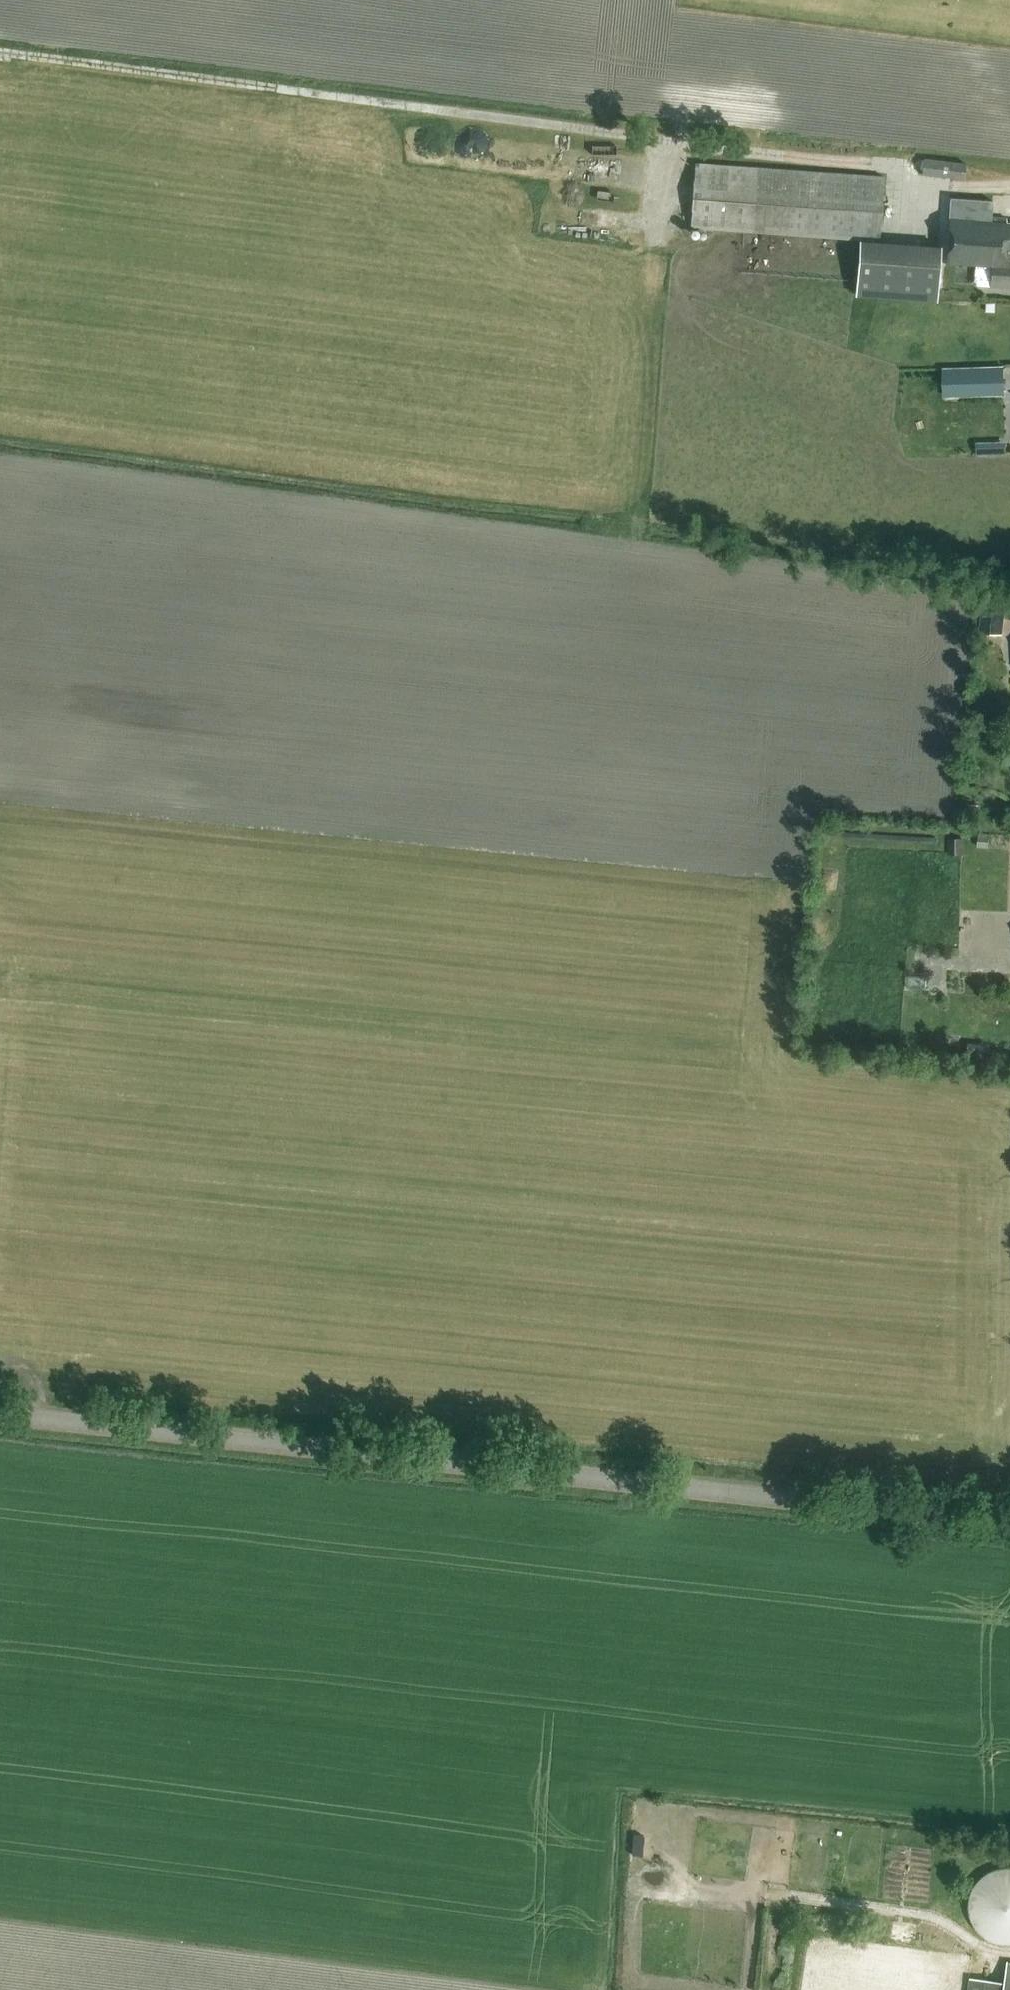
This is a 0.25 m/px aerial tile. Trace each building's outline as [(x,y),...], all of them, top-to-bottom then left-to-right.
[(964,178),(966,162),(924,157),(922,173),(964,178)] [(879,241),(884,176),(695,163),(690,228),(879,241)] [(1008,224),(1009,217),(1009,199),(954,195),(949,263),(994,266),(992,286),(1009,287),(1009,224),(1008,224)] [(1004,366),(944,367),(945,391),(1005,390),(1004,366)] [(976,442),(977,455),(992,455),(991,441),(976,442)] [(979,631),(1003,634),(1007,598),(984,595),(979,631)] [(969,1905),(969,1908),(969,1912),(970,1915),(972,1919),(973,1923),(975,1926),(977,1928),(978,1929),(980,1932),(982,1934),(986,1937),(989,1939),(993,1940),(996,1942),(999,1942),(1003,1943),(1007,1943),(1009,1943),(1009,1867),(1007,1867),(1003,1867),(999,1867),(995,1868),(991,1870),(988,1872),(985,1874),(982,1876),(979,1878),(977,1881),(975,1885),(973,1888),(972,1891),(970,1894),(970,1897),(969,1900),(969,1901),(969,1904),(969,1905)]
